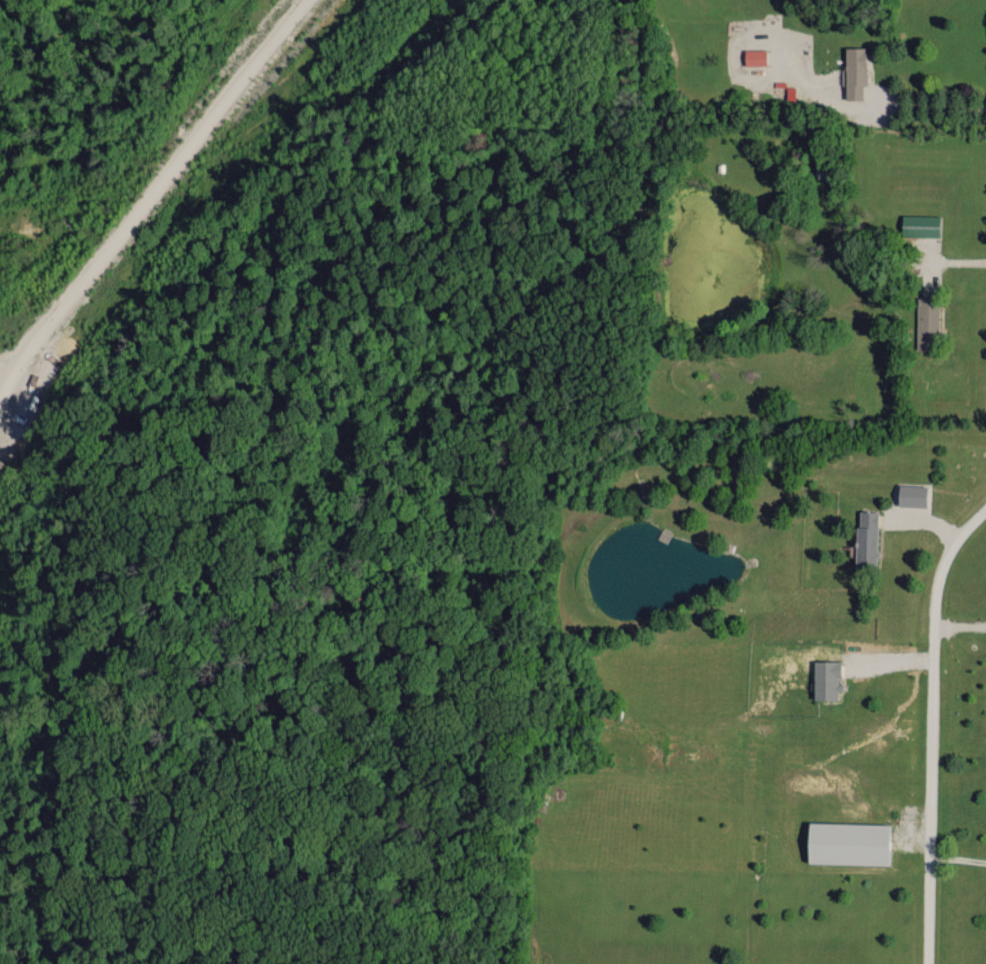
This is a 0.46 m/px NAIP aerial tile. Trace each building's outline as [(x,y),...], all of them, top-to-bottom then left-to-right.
[(844,98),(862,98),(862,85),(865,85),(865,46),(843,46),(844,98)] [(766,48),(744,48),(744,65),(766,64),(766,48)] [(900,235),(938,236),(938,215),(901,214),(900,235)] [(915,349),(936,349),(938,297),(916,296),(915,349)] [(925,506),(926,484),(897,484),(897,505),(925,506)] [(877,510),(857,510),(855,564),(876,564),(877,510)] [(813,660),(811,698),(838,699),(839,660),(813,660)] [(888,864),(889,824),(806,821),(805,862),(888,864)]
